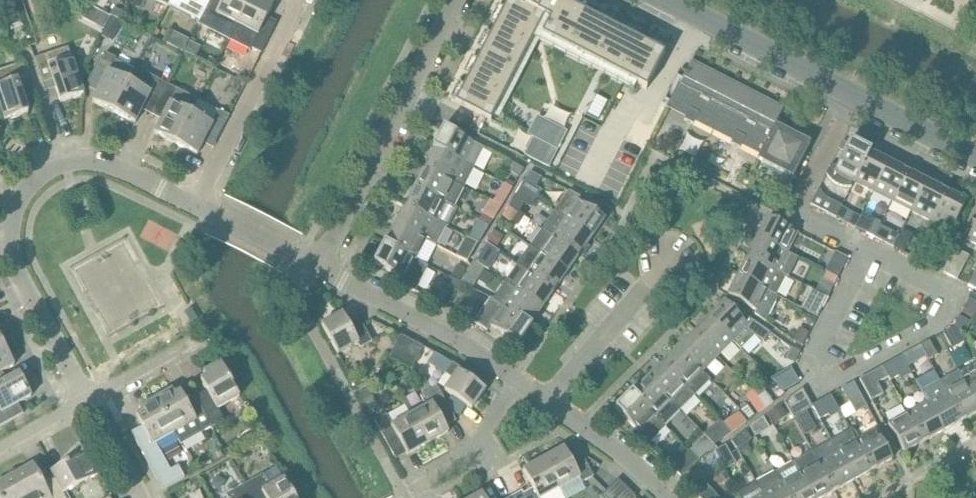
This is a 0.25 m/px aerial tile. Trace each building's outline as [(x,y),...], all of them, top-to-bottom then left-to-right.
[(168,6),(199,22),(210,0),(171,0),(168,6)] [(199,22),(198,25),(199,25),(200,23),(229,38),(228,40),(229,40),(230,38),(249,0),(210,0),(199,22)] [(250,51),(251,48),(261,53),(274,28),(264,23),(274,4),(266,0),(249,0),(230,38),(250,48),(249,50),(250,51)] [(664,54),(559,0),(528,0),(525,6),(514,0),(508,0),(455,102),(491,121),(544,17),(549,20),(541,36),(646,90),(664,54)] [(114,8),(110,15),(121,21),(125,14),(114,8)] [(104,13),(97,27),(104,30),(111,17),(104,13)] [(121,22),(112,17),(101,36),(111,42),(121,22)] [(190,42),(185,52),(186,52),(196,58),(200,49),(201,47),(190,42)] [(68,47),(34,59),(43,86),(54,82),(61,102),(84,94),(68,47)] [(100,58),(87,83),(99,90),(93,102),(114,113),(135,71),(115,60),(117,58),(106,52),(102,59),(100,58)] [(681,78),(666,108),(667,109),(668,106),(686,116),(684,120),(693,125),(695,120),(733,139),(730,144),(740,149),(742,144),(760,153),(757,160),(764,164),(768,166),(764,173),(788,186),(792,179),(810,143),(781,128),(784,122),(778,119),(783,108),(782,108),(691,61),(686,72),(683,70),(680,77),(681,78)] [(23,63),(0,70),(0,107),(5,121),(28,113),(17,81),(28,78),(23,63)] [(135,71),(114,113),(135,123),(144,105),(154,110),(167,84),(137,68),(135,71)] [(167,84),(154,110),(164,115),(155,133),(176,144),(192,113),(198,100),(167,84)] [(192,113),(176,144),(197,155),(203,143),(206,136),(216,141),(229,116),(198,100),(192,113)] [(534,138),(525,155),(548,167),(566,132),(537,117),(528,135),(534,138)] [(443,127),(433,148),(473,168),(484,148),(475,143),(443,127)] [(846,188),(851,188),(854,182),(870,150),(850,140),(836,167),(831,164),(825,175),(828,178),(831,181),(834,184),(838,186),(842,187),(846,188)] [(464,187),(473,168),(433,148),(432,149),(434,150),(425,168),(464,187)] [(854,182),(873,192),(888,162),(870,153),(871,151),(870,150),(854,182)] [(568,167),(603,186),(611,170),(577,151),(568,167)] [(873,192),(892,202),(907,172),(888,162),(873,192)] [(508,170),(519,177),(524,169),(513,163),(508,170)] [(425,168),(415,187),(445,202),(454,207),(464,187),(425,168)] [(530,172),(520,188),(537,199),(542,190),(536,187),(541,178),(530,172)] [(927,182),(907,172),(892,202),(911,211),(927,182)] [(911,211),(931,221),(946,191),(927,182),(911,211)] [(491,200),(491,201),(501,207),(512,188),(505,183),(493,202),(491,200)] [(435,221),(445,202),(415,187),(405,206),(435,221)] [(520,188),(509,207),(519,213),(524,203),(531,207),(537,199),(520,188)] [(809,205),(828,214),(833,203),(825,199),(818,188),(809,205)] [(592,237),(605,219),(577,200),(579,197),(568,191),(554,211),(592,237)] [(966,202),(946,191),(931,221),(951,232),(966,202)] [(493,220),(501,207),(491,201),(482,214),(493,220)] [(833,203),(828,214),(835,218),(841,207),(833,203)] [(446,227),(435,221),(405,206),(395,226),(425,240),(436,246),(446,227)] [(512,223),(519,213),(509,207),(503,217),(512,223)] [(841,207),(835,218),(855,228),(860,217),(841,207)] [(580,255),(592,237),(554,211),(542,229),(580,255)] [(860,217),(855,228),(866,234),(872,222),(874,218),(862,213),(860,217)] [(767,217),(757,237),(787,253),(797,232),(779,223),(767,217)] [(478,244),(489,227),(479,220),(468,238),(478,244)] [(975,245),(975,221),(967,240),(975,245)] [(872,222),(866,234),(874,238),(879,228),(880,227),(880,226),(872,222)] [(384,242),(384,243),(416,260),(425,240),(395,226),(386,243),(384,242)] [(879,228),(874,238),(893,247),(899,236),(880,226),(880,227),(879,228)] [(542,229),(529,247),(567,273),(580,255),(542,229)] [(494,231),(488,242),(497,247),(503,236),(494,231)] [(757,237),(747,257),(777,272),(786,276),(788,277),(798,258),(787,253),(757,237)] [(457,256),(467,262),(477,244),(466,238),(457,256)] [(905,251),(910,242),(901,238),(896,247),(905,251)] [(429,267),(416,260),(384,243),(373,264),(405,280),(403,285),(417,292),(429,267)] [(478,258),(475,262),(483,267),(488,271),(500,252),(487,243),(486,245),(478,258)] [(517,264),(527,271),(555,290),(567,273),(529,247),(517,264)] [(955,249),(943,273),(957,280),(969,257),(955,249)] [(832,260),(844,266),(848,258),(836,252),(832,260)] [(936,268),(939,260),(929,255),(925,262),(936,268)] [(747,257),(738,276),(776,295),(786,276),(777,272),(747,257)] [(467,271),(461,282),(472,288),(483,267),(475,262),(471,264),(467,271)] [(542,308),(555,290),(527,271),(517,264),(505,282),(542,308)] [(457,266),(451,278),(459,281),(461,282),(467,271),(457,266)] [(823,280),(834,285),(837,278),(827,273),(823,280)] [(738,276),(727,296),(756,311),(754,314),(766,322),(779,297),(776,295),(738,276)] [(449,277),(445,285),(456,290),(461,282),(459,281),(451,278),(449,277)] [(461,282),(456,290),(468,296),(472,288),(461,282)] [(505,282),(492,300),(532,327),(532,326),(531,325),(542,308),(505,282)] [(965,304),(975,309),(975,296),(971,294),(965,304)] [(490,299),(474,322),(482,328),(487,331),(490,326),(519,345),(532,327),(492,300),(490,299)] [(800,308),(818,317),(822,308),(804,299),(800,308)] [(709,318),(732,341),(741,350),(755,336),(764,342),(770,333),(749,318),(746,323),(725,302),(709,318)] [(965,305),(961,313),(975,320),(975,310),(965,305)] [(342,313),(321,325),(337,354),(357,343),(360,348),(372,342),(363,325),(352,331),(342,313)] [(970,321),(959,316),(954,327),(961,330),(965,332),(970,321)] [(717,357),(732,341),(709,318),(693,333),(717,357)] [(793,340),(804,345),(810,332),(800,327),(793,340)] [(950,329),(943,333),(952,349),(967,341),(961,330),(954,327),(950,329)] [(678,348),(702,372),(717,357),(693,333),(678,348)] [(389,357),(400,363),(412,341),(400,335),(389,357)] [(423,347),(412,341),(400,363),(412,369),(423,347)] [(920,345),(920,346),(928,360),(937,355),(929,341),(920,345)] [(0,346),(0,373),(14,365),(3,344),(0,346)] [(711,381),(702,372),(678,348),(663,363),(696,396),(711,381)] [(786,359),(794,363),(800,352),(792,348),(786,359)] [(904,354),(902,356),(907,366),(916,362),(910,351),(904,354)] [(891,361),(882,366),(888,377),(890,380),(899,375),(891,361)] [(208,394),(198,399),(213,427),(224,420),(218,409),(239,397),(221,363),(203,373),(206,378),(201,380),(208,394)] [(460,372),(462,369),(460,368),(452,363),(445,374),(452,379),(444,390),(452,395),(466,405),(472,409),(485,390),(460,372)] [(680,412),(696,396),(663,363),(647,379),(680,412)] [(960,372),(964,381),(975,402),(975,363),(960,372)] [(783,391),(798,382),(789,366),(769,378),(783,391)] [(888,377),(882,366),(859,379),(871,400),(883,393),(877,383),(888,377)] [(934,371),(915,381),(921,392),(926,402),(943,431),(962,421),(940,381),(934,371)] [(940,381),(962,421),(975,413),(975,402),(964,381),(960,372),(959,371),(940,381)] [(24,413),(18,403),(32,396),(20,375),(2,384),(0,385),(0,426),(24,413)] [(631,392),(665,427),(680,412),(647,379),(633,393),(632,392),(631,392)] [(867,407),(854,382),(842,389),(855,413),(867,407)] [(443,422),(454,416),(446,403),(437,387),(420,396),(426,407),(412,414),(428,444),(448,432),(443,422)] [(813,408),(812,405),(802,389),(784,402),(794,418),(813,408)] [(172,390),(156,399),(174,433),(181,445),(213,427),(198,399),(188,405),(180,392),(175,395),(172,390)] [(368,392),(361,396),(369,410),(376,406),(368,392)] [(647,445),(665,427),(631,392),(615,408),(640,434),(637,436),(647,445)] [(758,397),(766,408),(773,403),(765,392),(758,397)] [(452,395),(446,403),(454,416),(456,413),(459,416),(466,405),(452,395)] [(759,413),(766,408),(758,397),(751,403),(759,413)] [(133,435),(163,490),(185,478),(178,466),(170,470),(155,443),(174,433),(156,399),(139,408),(141,413),(136,416),(143,429),(133,435)] [(812,405),(813,408),(820,420),(828,415),(820,401),(812,405)] [(926,402),(907,412),(924,442),(943,431),(926,402)] [(784,413),(779,406),(768,414),(773,420),(784,413)] [(907,412),(888,423),(904,453),(924,442),(907,412)] [(386,414),(374,421),(394,456),(405,450),(407,455),(428,444),(412,414),(392,425),(386,414)] [(723,423),(731,434),(746,422),(741,416),(734,421),(731,418),(723,423)] [(713,444),(731,434),(723,423),(720,420),(702,433),(705,436),(713,444)] [(764,420),(750,428),(756,438),(770,430),(764,420)] [(872,470),(856,441),(850,430),(831,441),(853,481),(872,470)] [(876,430),(856,441),(872,470),(892,459),(876,430)] [(751,439),(745,431),(731,441),(737,449),(751,439)] [(705,436),(689,451),(698,460),(704,454),(714,451),(718,449),(713,444),(705,436)] [(66,464),(51,472),(56,480),(63,493),(64,493),(97,475),(86,453),(85,453),(79,441),(63,457),(66,464)] [(812,451),(818,462),(834,491),(853,481),(831,441),(812,451)] [(714,451),(719,461),(731,455),(725,445),(718,449),(714,451)] [(594,476),(586,463),(585,460),(574,466),(564,448),(543,459),(559,488),(579,477),(582,483),(594,476)] [(681,477),(692,466),(698,460),(689,451),(672,468),(681,477)] [(812,451),(794,462),(814,497),(822,497),(834,491),(818,462),(812,451)] [(515,497),(541,497),(559,488),(543,459),(523,470),(533,488),(515,497)] [(775,472),(789,497),(814,497),(794,462),(775,472)] [(10,472),(24,497),(66,497),(64,493),(63,493),(56,480),(45,486),(33,464),(10,472)] [(0,480),(0,497),(24,497),(10,472),(0,480)] [(756,483),(764,497),(789,497),(775,472),(756,483)] [(245,484),(252,497),(295,497),(285,479),(271,487),(264,474),(245,484)] [(601,497),(617,497),(627,488),(617,479),(600,497),(601,497)] [(690,487),(699,497),(719,497),(710,488),(708,489),(700,479),(690,487)] [(740,497),(764,497),(756,483),(737,493),(740,497)] [(245,484),(226,495),(228,497),(252,497),(245,484)] [(627,488),(617,497),(635,497),(636,497),(627,488)]
